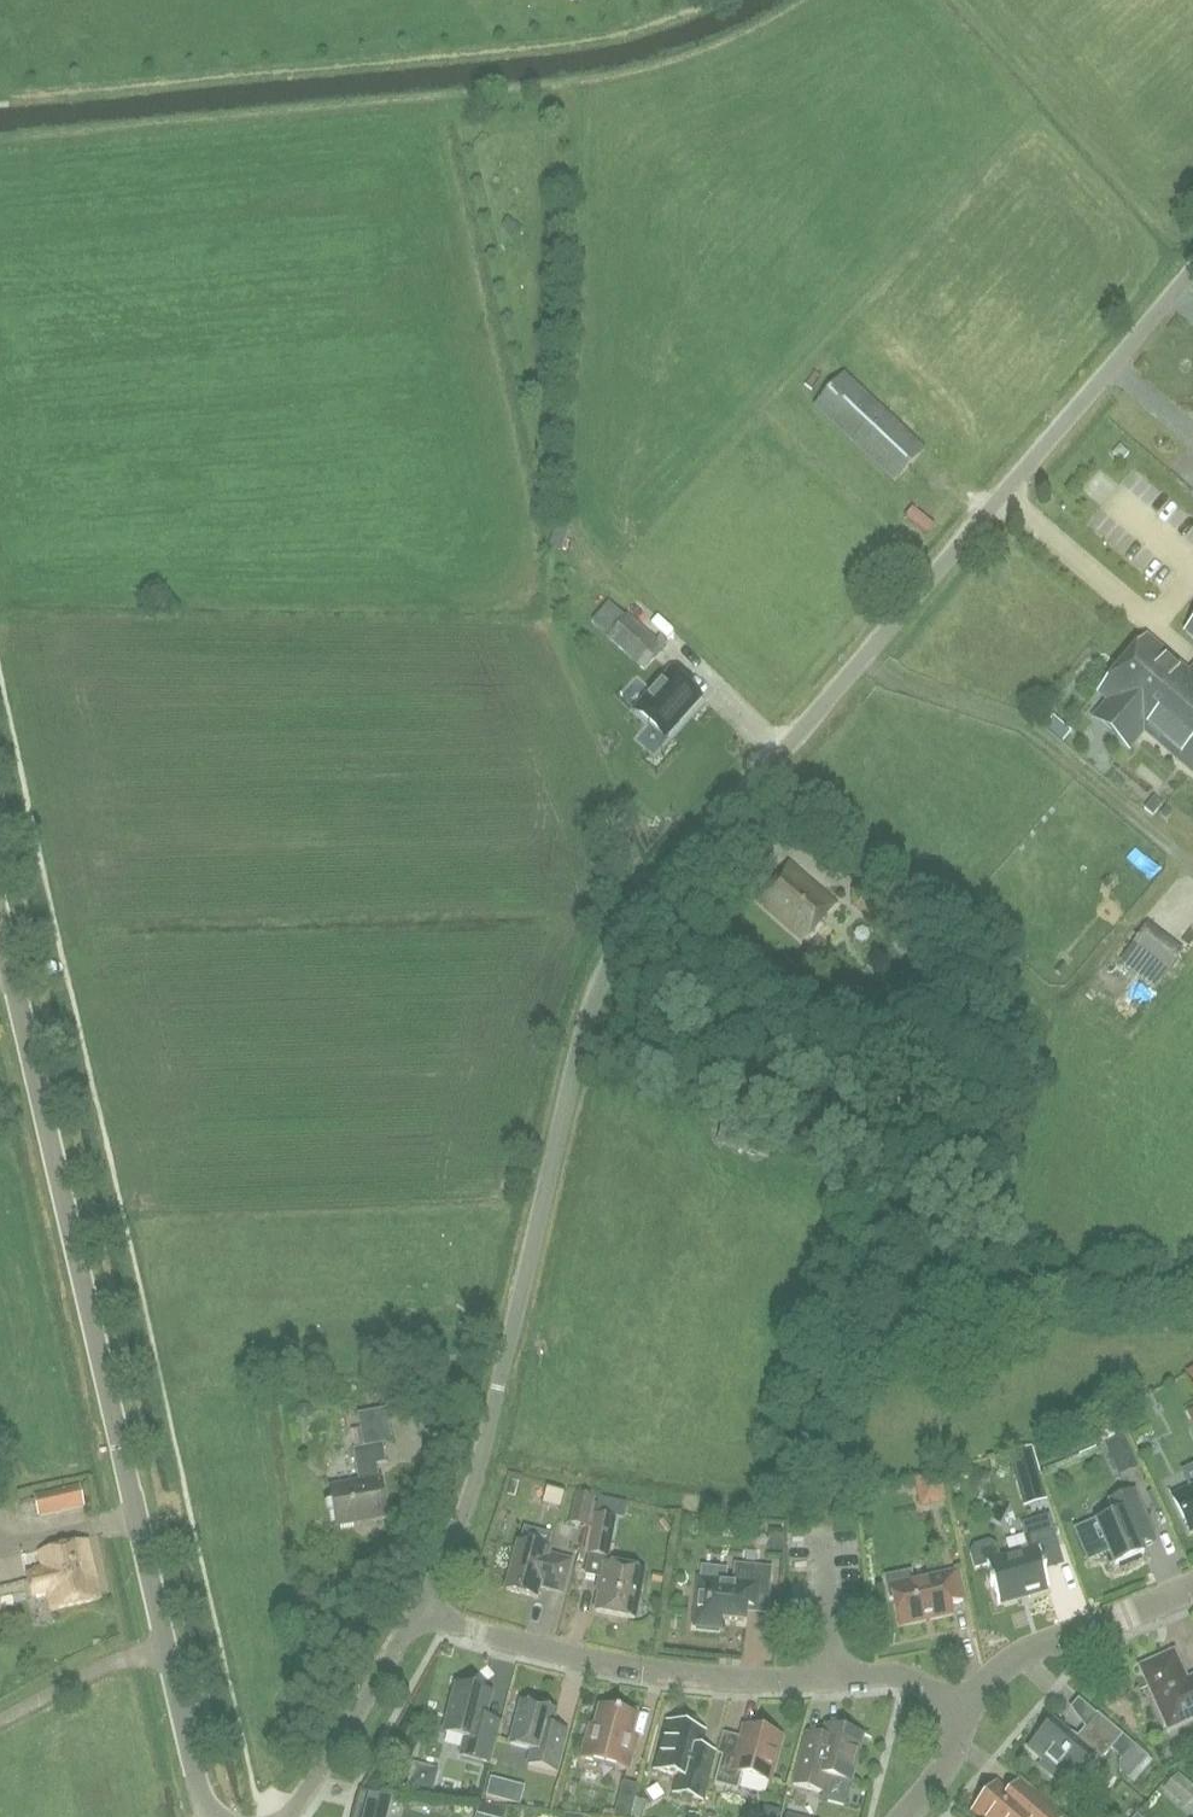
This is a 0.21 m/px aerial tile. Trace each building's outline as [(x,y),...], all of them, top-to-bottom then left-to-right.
[(896,482),(925,451),(844,376),(815,407),(896,482)] [(607,603),(590,622),(608,639),(645,671),(657,658),(664,650),(668,645),(660,638),(655,643),(635,625),(628,619),(627,618),(625,620),(607,603)] [(1190,679),(1146,641),(1102,693),(1112,702),(1097,720),(1127,746),(1143,728),(1192,771),(1192,675),(1190,679)] [(668,673),(638,707),(658,724),(669,735),(681,722),(701,699),(674,675),(670,671),(668,673)] [(643,676),(629,687),(639,699),(653,688),(643,676)] [(803,942),(836,904),(790,864),(757,902),(803,942)] [(1149,924),(1134,943),(1168,970),(1183,952),(1149,924)] [(1128,1444),(1127,1444),(1108,1453),(1118,1477),(1138,1468),(1128,1444)] [(378,1465),(386,1463),(383,1445),(354,1450),(359,1483),(329,1488),(336,1526),(388,1517),(381,1479),(380,1479),(378,1465)] [(1017,1484),(1024,1507),(1046,1501),(1032,1449),(1014,1453),(1022,1483),(1017,1484)] [(913,1476),(917,1494),(944,1488),(940,1470),(913,1476)] [(39,1516),(82,1506),(78,1487),(35,1497),(39,1516)] [(1172,1498),(1190,1533),(1192,1531),(1192,1487),(1172,1498)] [(1115,1514),(1096,1522),(1115,1566),(1144,1553),(1140,1545),(1154,1539),(1133,1491),(1110,1501),(1115,1514)] [(578,1495),(571,1523),(588,1527),(595,1499),(578,1495)] [(1033,1520),(1040,1543),(1056,1538),(1049,1515),(1033,1520)] [(596,1516),(593,1528),(588,1554),(607,1558),(615,1520),(596,1516)] [(51,1610),(100,1599),(87,1541),(38,1552),(42,1571),(27,1575),(32,1597),(47,1594),(51,1610)] [(987,1566),(998,1604),(1049,1589),(1044,1571),(1046,1571),(1039,1548),(1001,1559),(997,1545),(990,1542),(974,1546),(970,1554),(974,1570),(987,1566)] [(549,1551),(519,1543),(506,1590),(536,1598),(540,1586),(562,1592),(571,1562),(548,1555),(549,1551)] [(643,1572),(605,1565),(596,1612),(634,1619),(643,1572)] [(746,1613),(748,1595),(769,1597),(770,1591),(772,1568),(738,1565),(736,1584),(725,1583),(726,1570),(702,1567),(701,1581),(700,1581),(700,1582),(697,1582),(695,1602),(698,1603),(696,1626),(721,1628),(721,1619),(744,1621),(745,1613),(746,1613)] [(889,1601),(895,1600),(900,1625),(952,1614),(950,1604),(965,1601),(958,1573),(914,1582),(912,1572),(884,1578),(889,1601)] [(1169,1726),(1192,1715),(1192,1681),(1185,1684),(1172,1656),(1143,1669),(1169,1726)] [(490,1695),(457,1686),(445,1733),(466,1738),(461,1756),(491,1763),(501,1722),(484,1718),(490,1695)] [(556,1712),(521,1702),(510,1745),(532,1750),(528,1764),(556,1771),(567,1732),(552,1728),(556,1712)] [(632,1735),(638,1711),(622,1707),(621,1712),(601,1706),(596,1726),(591,1725),(582,1759),(628,1771),(637,1737),(632,1735)] [(1075,1739),(1053,1720),(1028,1749),(1043,1762),(1040,1766),(1065,1787),(1080,1770),(1081,1771),(1092,1771),(1122,1737),(1132,1746),(1118,1763),(1119,1772),(1126,1779),(1145,1757),(1147,1759),(1148,1758),(1097,1713),(1075,1739)] [(699,1747),(703,1733),(668,1724),(656,1770),(680,1776),(676,1793),(701,1799),(709,1768),(713,1751),(699,1747)] [(749,1729),(744,1727),(736,1759),(722,1756),(715,1784),(738,1790),(742,1774),(769,1781),(781,1737),(777,1736),(778,1732),(750,1725),(749,1729)] [(807,1733),(801,1756),(793,1785),(823,1793),(828,1776),(850,1782),(862,1735),(827,1726),(824,1737),(807,1733)] [(1177,1774),(1163,1791),(1185,1810),(1192,1800),(1192,1787),(1177,1774)] [(613,1816),(631,1816),(639,1786),(622,1782),(613,1816)] [(997,1784),(973,1812),(979,1816),(1058,1816),(1019,1784),(1009,1795),(997,1784)] [(389,1801),(370,1797),(366,1816),(385,1816),(389,1801)]
